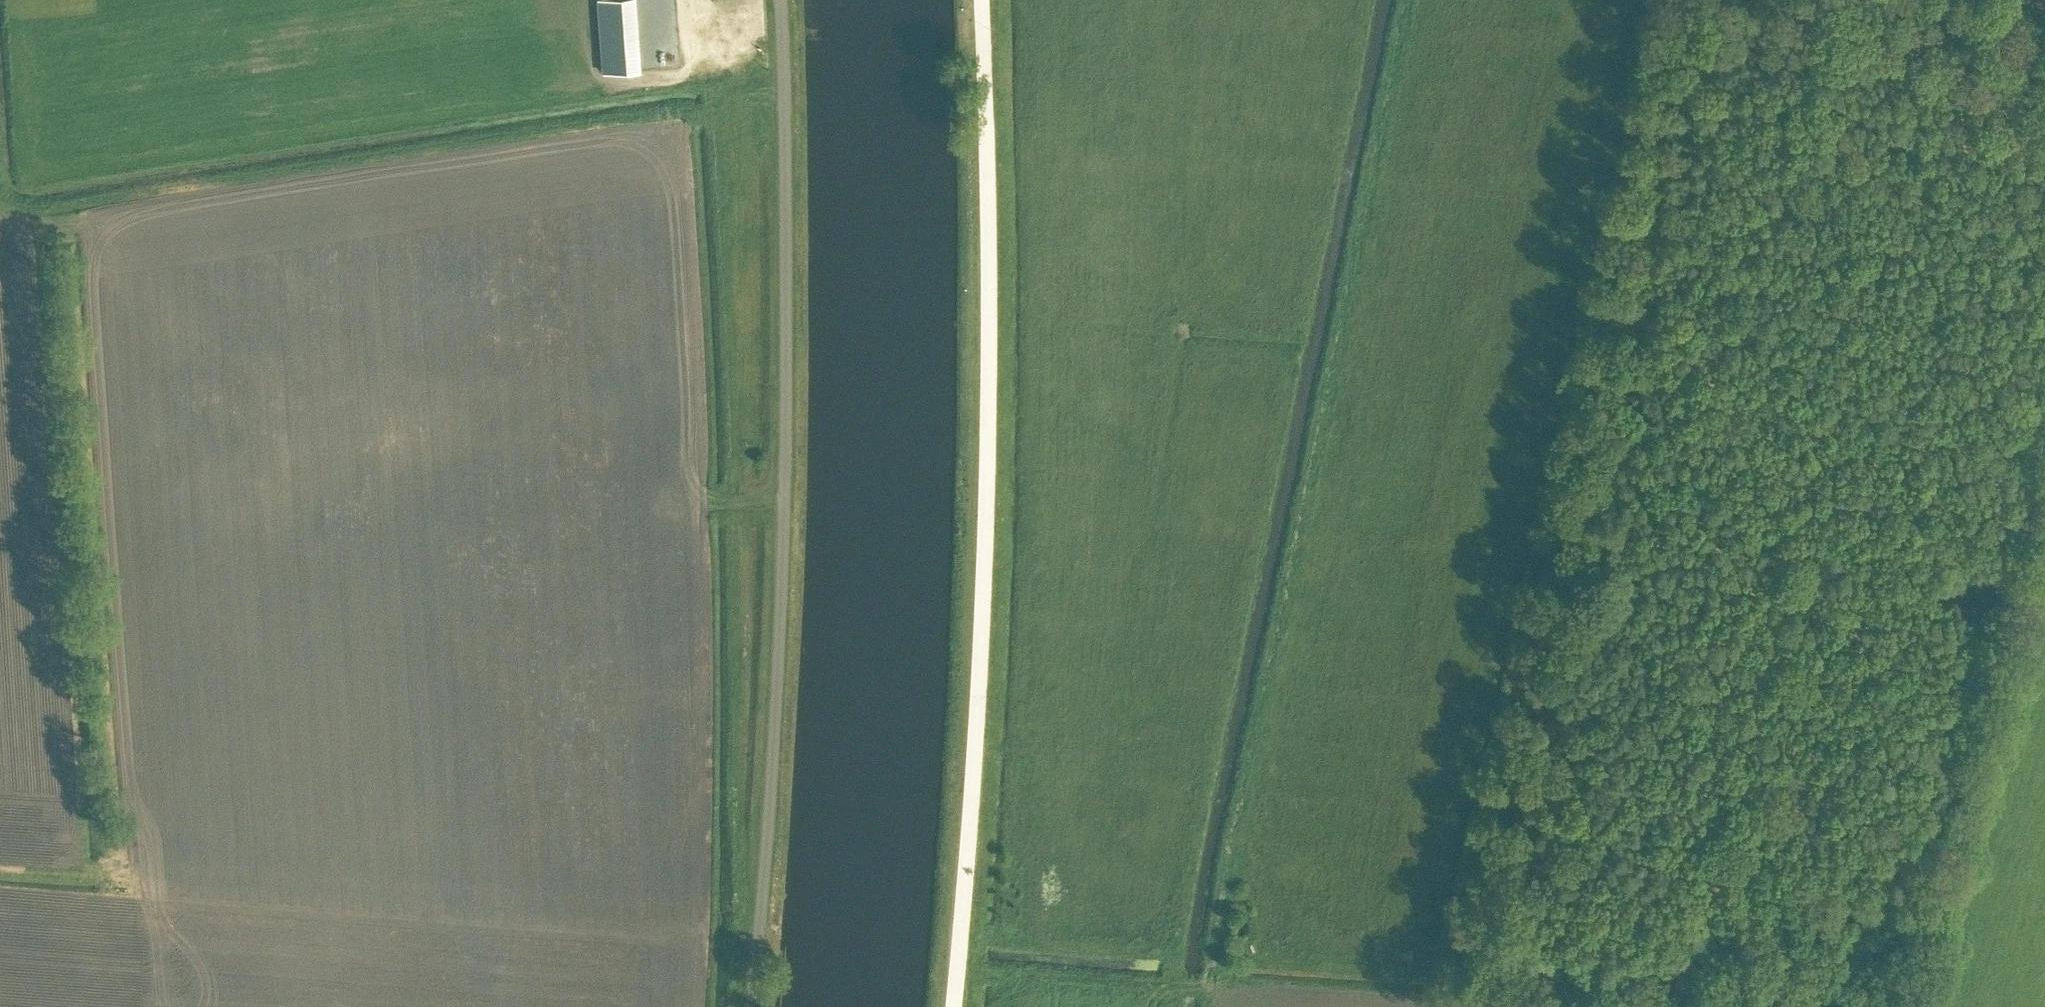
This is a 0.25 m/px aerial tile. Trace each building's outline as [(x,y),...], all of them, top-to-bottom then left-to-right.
[(602,33),(633,31),(631,0),(599,0),(602,33)]
